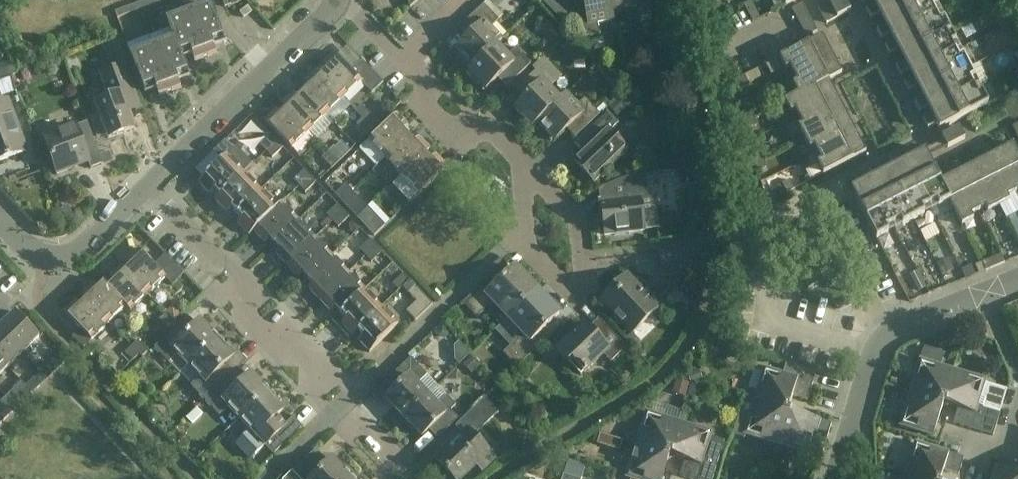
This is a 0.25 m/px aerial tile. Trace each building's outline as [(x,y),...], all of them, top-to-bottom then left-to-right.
[(137,5),(139,11),(161,3),(160,0),(150,0),(137,5)] [(229,0),(222,0),(225,8),(231,6),(229,0)] [(410,9),(420,0),(406,0),(410,9)] [(608,0),(583,0),(583,2),(572,5),(571,0),(558,0),(543,3),(563,23),(575,21),(578,39),(600,35),(597,24),(613,21),(612,14),(611,14),(608,0)] [(611,14),(612,14),(627,11),(630,22),(651,18),(647,0),(608,0),(611,14)] [(844,0),(832,0),(818,8),(826,24),(850,12),(844,0)] [(888,19),(924,0),(880,0),(879,1),(888,19)] [(897,37),(936,17),(932,9),(937,7),(933,0),(924,0),(888,19),(897,37)] [(792,10),(793,11),(807,38),(817,32),(803,4),(792,10)] [(139,11),(137,5),(115,13),(117,19),(139,11)] [(456,49),(473,67),(502,40),(491,29),(499,21),(484,5),(465,23),(473,32),(456,49)] [(222,36),(211,6),(189,14),(202,48),(213,44),(211,40),(222,36)] [(866,11),(871,20),(879,16),(874,7),(866,11)] [(202,48),(189,14),(167,22),(174,41),(175,40),(180,52),(189,48),(190,52),(202,48)] [(897,37),(907,55),(950,33),(944,21),(940,24),(936,17),(897,37)] [(877,31),(881,40),(889,36),(884,27),(877,31)] [(907,55),(916,73),(955,53),(951,45),(955,43),(950,33),(907,55)] [(790,68),(793,74),(832,55),(822,37),(779,59),(785,71),(790,68)] [(175,40),(174,41),(154,49),(166,82),(177,78),(175,75),(187,70),(180,52),(175,40)] [(893,43),(885,47),(890,56),(898,52),(893,43)] [(217,55),(213,44),(202,48),(206,59),(217,55)] [(496,46),(473,67),(467,72),(485,91),(503,75),(511,83),(530,64),(515,49),(507,57),(496,46)] [(206,59),(202,48),(190,52),(195,63),(206,59)] [(166,82),(154,49),(131,57),(142,87),(153,82),(155,86),(166,82)] [(916,73),(926,92),(969,69),(963,58),(959,61),(955,53),(916,73)] [(326,70),(321,75),(344,99),(361,83),(372,95),(383,84),(362,62),(351,72),(334,54),(322,65),(326,70)] [(793,85),(798,95),(829,81),(842,75),(832,55),(793,74),(797,83),(793,85)] [(532,128),(537,123),(562,100),(551,88),(562,77),(544,58),(532,69),(535,73),(524,83),(532,92),(514,110),(532,128)] [(896,68),(901,77),(908,73),(903,64),(896,68)] [(90,120),(92,124),(97,138),(107,135),(108,139),(134,130),(122,96),(134,91),(125,67),(102,76),(110,100),(96,105),(100,116),(90,120)] [(926,92),(935,110),(974,90),(970,82),(974,80),(969,69),(926,92)] [(309,87),(303,92),(327,116),(344,99),(321,75),(317,70),(305,82),(309,87)] [(11,77),(0,81),(0,98),(17,92),(11,77)] [(737,81),(742,90),(749,86),(745,77),(737,81)] [(181,90),(177,78),(166,82),(170,94),(181,90)] [(904,84),(909,93),(917,89),(912,80),(904,84)] [(795,112),(799,119),(838,99),(829,81),(798,95),(785,102),(791,114),(795,112)] [(170,94),(166,82),(155,86),(159,98),(170,94)] [(974,90),(935,110),(945,128),(988,106),(982,95),(978,97),(974,90)] [(281,105),(286,109),(309,133),(327,116),(303,92),(298,98),(293,93),(281,105)] [(566,95),(562,100),(537,123),(554,141),(572,124),(581,133),(600,115),(585,99),(577,107),(566,95)] [(799,129),(804,139),(847,117),(838,99),(799,119),(803,126),(799,129)] [(914,104),(919,113),(927,109),(922,100),(914,104)] [(0,104),(0,162),(26,152),(7,101),(0,104)] [(355,112),(362,119),(363,119),(373,129),(379,123),(369,113),(362,106),(355,112)] [(743,109),(746,119),(754,117),(752,107),(743,109)] [(75,109),(56,116),(59,125),(78,118),(75,109)] [(309,133),(286,109),(280,114),(276,110),(264,121),(292,150),(309,133)] [(608,113),(580,139),(574,145),(581,152),(572,160),(594,183),(628,151),(611,133),(619,125),(608,113)] [(367,142),(384,160),(409,136),(402,128),(406,124),(397,114),(367,142)] [(923,120),(928,129),(935,125),(931,116),(923,120)] [(756,127),(754,117),(746,119),(748,129),(756,127)] [(814,148),(818,155),(857,135),(847,117),(804,139),(810,150),(814,148)] [(363,119),(362,119),(356,125),(366,136),(373,129),(363,119)] [(44,139),(50,156),(57,175),(78,167),(77,165),(87,161),(91,170),(103,166),(87,123),(44,139)] [(942,137),(948,149),(965,140),(959,128),(942,137)] [(857,135),(818,155),(821,162),(817,164),(823,175),(866,153),(857,135)] [(260,147),(266,153),(277,142),(271,136),(260,147)] [(401,178),(426,154),(431,150),(421,140),(417,144),(409,136),(384,160),(401,178)] [(283,149),(277,142),(266,153),(272,159),(283,149)] [(342,142),(335,148),(334,147),(328,153),(338,163),(344,157),(351,151),(342,142)] [(41,143),(24,154),(31,164),(48,153),(41,143)] [(994,155),(1014,192),(1017,190),(1017,154),(1013,145),(994,155)] [(905,153),(909,161),(918,156),(914,148),(905,153)] [(753,151),(755,161),(764,159),(762,149),(753,151)] [(338,163),(328,153),(322,159),(332,169),(338,163)] [(426,154),(401,178),(418,195),(447,167),(438,157),(433,162),(426,154)] [(994,155),(976,164),(998,207),(1009,201),(1006,196),(1014,192),(994,155)] [(214,191),(219,196),(244,173),(227,156),(198,184),(210,196),(214,191)] [(889,161),(893,169),(902,164),(898,156),(889,161)] [(766,169),(764,159),(755,161),(758,171),(766,169)] [(928,159),(909,169),(931,212),(949,202),(940,182),(928,159)] [(976,164),(958,173),(977,211),(986,206),(989,212),(998,207),(976,164)] [(878,167),(869,172),(873,179),(882,175),(878,167)] [(909,169),(890,178),(913,221),(931,212),(909,169)] [(646,170),(620,180),(602,188),(599,191),(599,192),(601,192),(603,205),(605,220),(603,220),(605,236),(644,231),(641,200),(650,199),(646,170)] [(293,181),(299,187),(310,177),(304,171),(293,181)] [(231,209),(236,214),(261,191),(244,173),(219,196),(215,201),(226,213),(231,209)] [(958,173),(940,182),(949,202),(962,226),(973,220),(970,215),(977,211),(958,173)] [(853,180),(857,188),(866,183),(862,175),(853,180)] [(316,184),(310,177),(299,187),(305,194),(316,184)] [(872,188),(892,226),(895,230),(913,221),(890,178),(872,188)] [(782,185),(787,194),(795,190),(790,181),(782,185)] [(335,196),(341,202),(351,192),(346,186),(335,196)] [(892,226),(872,188),(854,197),(876,240),(888,234),(886,230),(892,226)] [(249,236),(253,232),(278,209),(277,208),(261,191),(236,214),(242,220),(237,224),(249,236)] [(369,210),(351,192),(341,202),(358,220),(369,210)] [(269,239),(275,245),(299,222),(281,203),(277,208),(278,209),(253,232),(264,243),(269,239)] [(326,216),(332,222),(343,212),(337,206),(326,216)] [(358,220),(374,237),(385,227),(369,210),(358,220)] [(349,218),(343,212),(332,222),(338,229),(349,218)] [(275,255),(287,267),(315,239),(299,222),(275,245),(280,250),(275,255)] [(302,274),(308,280),(332,257),(315,239),(287,267),(297,278),(302,274)] [(359,251),(365,257),(376,247),(370,241),(359,251)] [(382,253),(376,247),(365,257),(371,264),(382,253)] [(131,266),(125,271),(149,296),(167,279),(173,286),(184,275),(166,256),(154,266),(138,250),(126,261),(131,266)] [(688,250),(659,254),(662,278),(691,275),(688,250)] [(982,263),(986,272),(1005,264),(1001,256),(982,263)] [(308,289),(320,301),(349,274),(332,257),(308,280),(313,285),(308,289)] [(113,283),(108,288),(127,307),(132,312),(149,296),(125,271),(121,266),(109,278),(113,283)] [(799,270),(808,288),(817,284),(808,266),(799,270)] [(493,304),(508,319),(537,291),(515,268),(488,294),(481,287),(463,304),(477,319),(493,304)] [(335,308),(341,314),(365,291),(349,274),(320,301),(330,313),(335,308)] [(392,285),(397,291),(408,281),(403,275),(392,285)] [(601,302),(632,334),(658,310),(630,281),(618,292),(614,289),(601,302)] [(81,296),(85,300),(108,325),(127,307),(108,288),(104,283),(97,289),(93,284),(81,296)] [(406,312),(415,322),(432,305),(415,287),(407,294),(416,303),(406,312)] [(353,336),(358,332),(382,309),(365,291),(341,314),(346,320),(341,324),(353,336)] [(537,291),(508,319),(523,335),(503,353),(517,368),(538,348),(531,341),(559,315),(537,291)] [(108,325),(85,300),(80,305),(75,301),(63,312),(91,341),(108,325)] [(382,309),(358,332),(363,337),(358,341),(369,354),(398,326),(382,309)] [(0,328),(0,329),(23,354),(39,338),(16,313),(0,328)] [(176,325),(167,315),(160,322),(169,331),(176,325)] [(572,361),(584,373),(603,355),(611,363),(626,348),(598,320),(601,324),(591,333),(584,326),(557,352),(569,364),(572,361)] [(180,376),(188,368),(217,339),(201,322),(183,340),(173,330),(153,348),(180,376)] [(0,329),(0,361),(8,369),(23,354),(0,329)] [(180,376),(205,403),(229,380),(235,374),(225,365),(238,352),(230,343),(225,347),(217,339),(188,368),(180,376)] [(138,342),(131,349),(140,358),(147,352),(138,342)] [(924,348),(920,362),(910,394),(939,403),(940,405),(945,403),(943,401),(952,371),(941,368),(945,354),(924,348)] [(140,358),(131,349),(125,354),(134,364),(140,358)] [(50,364),(57,372),(64,364),(58,357),(50,364)] [(386,400),(404,418),(437,387),(410,359),(385,384),(393,393),(386,400)] [(786,364),(782,376),(764,370),(755,402),(783,411),(786,410),(789,408),(792,397),(795,388),(797,380),(813,384),(816,373),(786,364)] [(970,430),(982,433),(988,411),(1000,414),(1007,391),(984,384),(985,381),(952,371),(943,401),(945,403),(946,406),(958,409),(965,411),(975,414),(970,430)] [(237,389),(229,380),(205,403),(219,417),(228,408),(239,420),(268,392),(252,375),(237,389)] [(813,384),(797,380),(795,388),(810,393),(813,384)] [(33,381),(26,388),(32,395),(40,388),(33,381)] [(437,387),(404,418),(422,437),(429,430),(438,439),(458,419),(451,411),(456,406),(437,387)] [(32,395),(26,388),(18,395),(25,402),(32,395)] [(810,393),(795,388),(792,397),(807,401),(810,393)] [(276,400),(268,392),(239,420),(250,431),(236,445),(251,460),(265,447),(273,455),(302,428),(293,418),(284,427),(276,418),(289,405),(280,396),(276,400)] [(939,403),(910,394),(900,427),(933,437),(942,408),(940,405),(939,403)] [(452,478),(462,478),(476,466),(482,471),(494,459),(474,437),(497,415),(497,416),(499,414),(485,399),(455,428),(463,436),(436,462),(452,478)] [(745,439),(746,435),(777,445),(785,416),(788,414),(786,410),(783,411),(755,402),(749,400),(749,401),(744,400),(733,435),(745,439)] [(965,411),(958,409),(953,425),(961,427),(965,411)] [(0,412),(0,423),(1,424),(9,417),(2,410),(0,412)] [(975,414),(965,411),(961,427),(970,430),(975,414)] [(1000,414),(988,411),(982,433),(993,437),(1000,414)] [(646,413),(636,446),(666,456),(666,457),(671,455),(670,454),(679,424),(646,413)] [(791,413),(788,414),(785,416),(777,445),(809,454),(807,459),(820,463),(831,425),(819,421),(791,413)] [(723,446),(709,442),(711,434),(679,424),(670,454),(671,455),(672,458),(684,462),(692,464),(701,467),(697,478),(713,478),(723,446)] [(905,477),(913,478),(941,478),(943,471),(946,461),(948,454),(915,444),(905,477)] [(636,446),(626,478),(628,478),(662,478),(668,460),(666,457),(666,456),(636,446)] [(964,459),(948,454),(946,461),(962,466),(964,459)] [(349,477),(333,460),(314,478),(301,464),(286,478),(348,478),(349,477)] [(962,466),(946,461),(943,471),(958,476),(962,466)] [(684,462),(679,477),(686,478),(688,478),(692,464),(684,462)] [(692,464),(688,478),(697,478),(701,467),(692,464)] [(996,467),(993,478),(1017,478),(1017,474),(996,467)]
